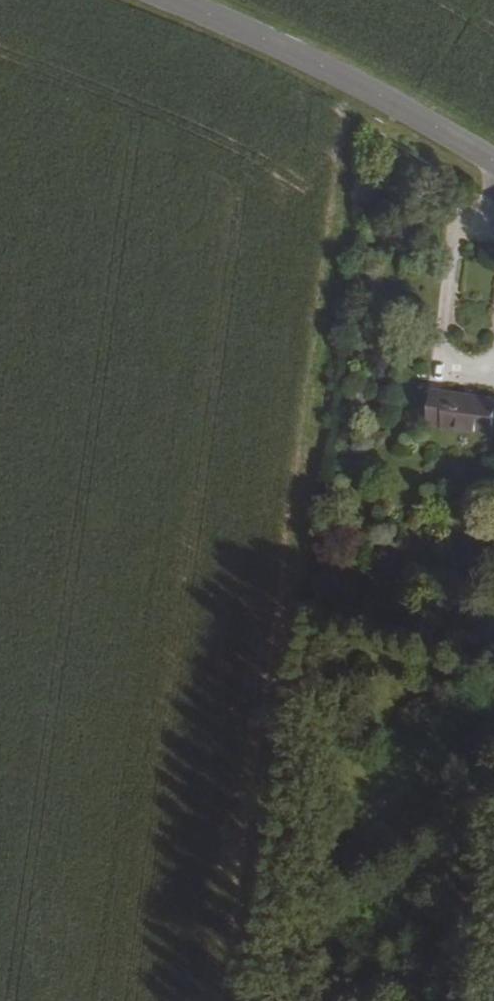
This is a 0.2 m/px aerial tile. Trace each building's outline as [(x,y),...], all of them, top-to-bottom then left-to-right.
[(493,393),(493,382),(427,369),(421,403),(437,405),(435,411),(489,420),(493,393)]
